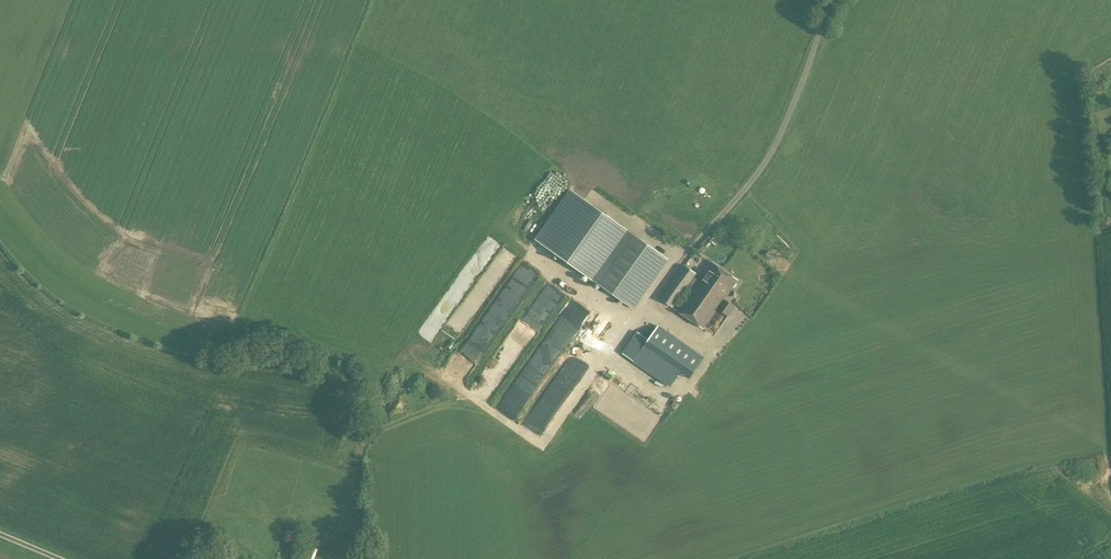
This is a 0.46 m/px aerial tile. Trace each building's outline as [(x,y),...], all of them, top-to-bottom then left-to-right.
[(668,259),(622,227),(570,189),(535,239),(587,277),(632,310),(668,259)] [(710,262),(698,279),(694,276),(696,274),(683,265),(659,299),(673,309),(688,286),(692,288),(677,311),(703,329),(717,309),(728,317),(735,307),(724,300),(737,281),(710,262)] [(523,293),(522,298),(523,304),(526,309),(529,313),(534,315),(540,316),(545,315),(550,313),(554,309),(557,304),(558,298),(557,293),(554,288),(551,284),(546,281),(540,281),(535,281),(530,284),(526,288),(523,293)] [(657,326),(647,340),(637,332),(621,354),(633,362),(632,362),(670,388),(680,373),(689,379),(704,358),(657,326)] [(553,425),(552,406),(537,407),(537,425),(553,425)] [(294,533),(286,530),(283,540),(291,543),(294,533)]
